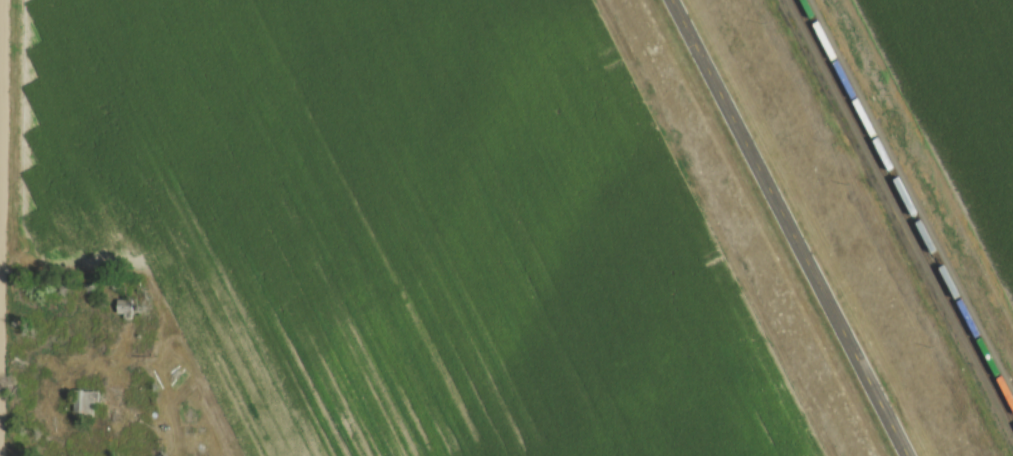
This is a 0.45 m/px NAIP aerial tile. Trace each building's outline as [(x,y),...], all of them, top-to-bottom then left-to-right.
[(71,386),(69,413),(97,415),(99,388),(71,386)]
